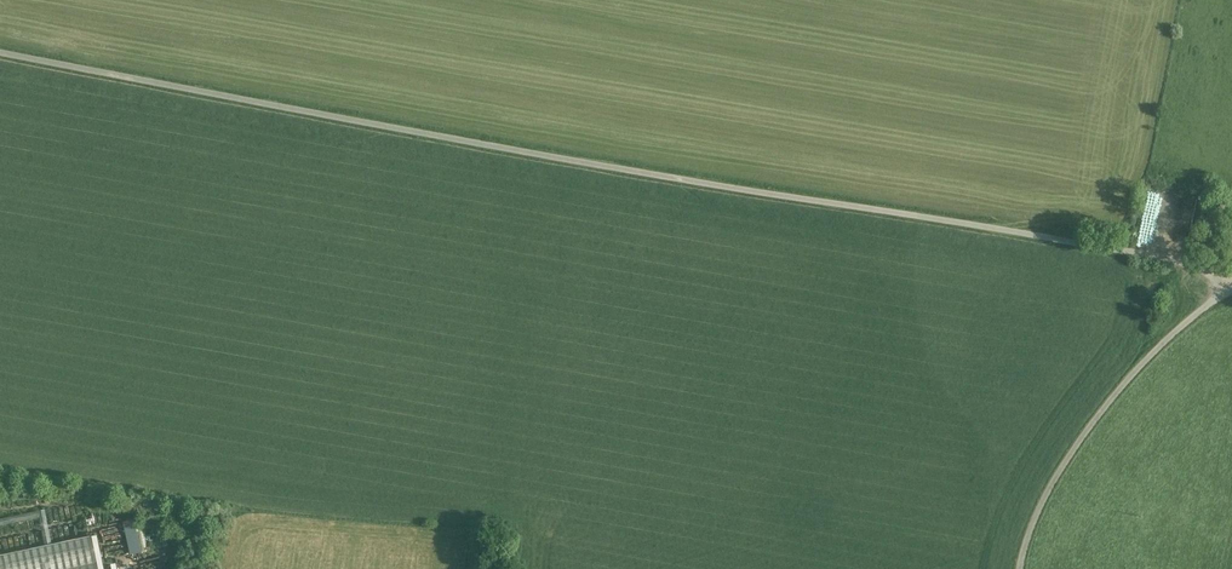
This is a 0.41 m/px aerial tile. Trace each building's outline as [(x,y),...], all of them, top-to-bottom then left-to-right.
[(0,555),(0,568),(97,568),(90,536),(0,555)]
